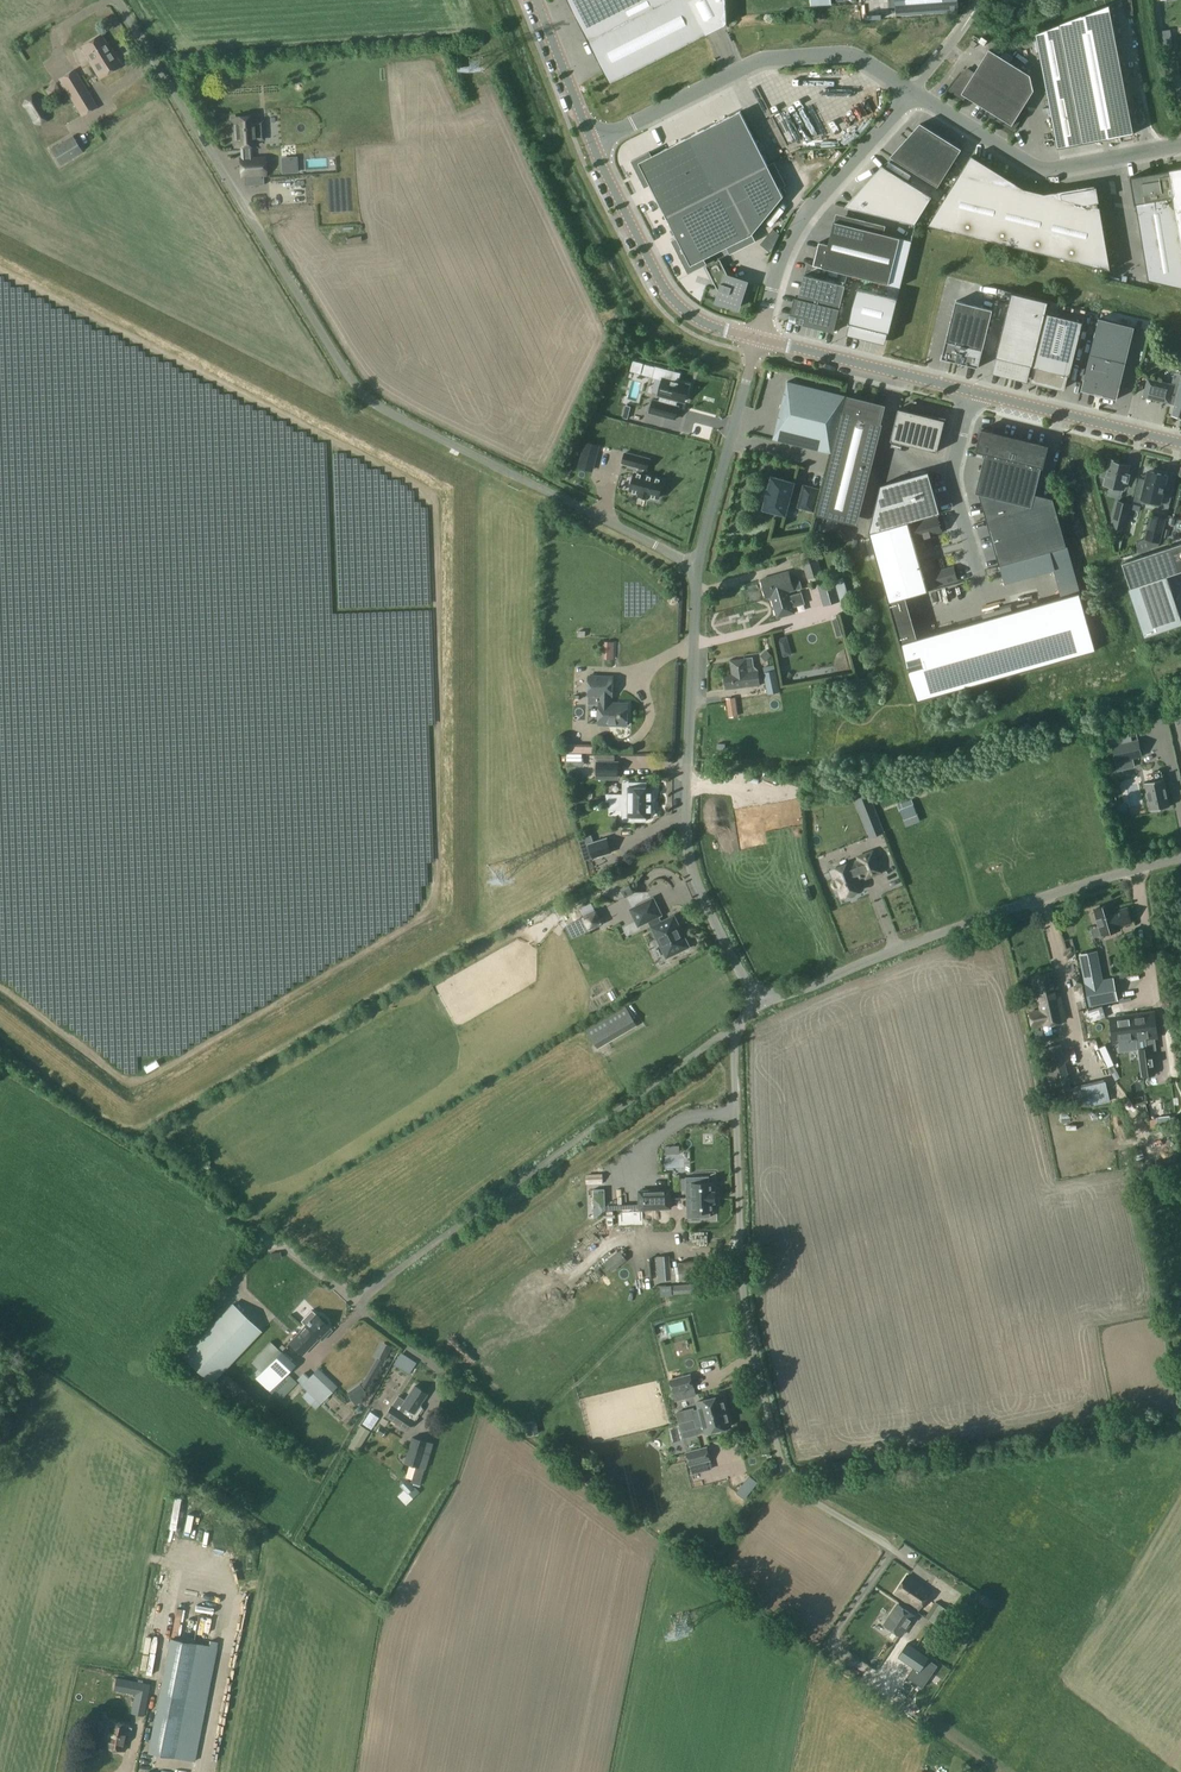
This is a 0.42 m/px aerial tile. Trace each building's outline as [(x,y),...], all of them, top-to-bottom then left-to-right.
[(707,35),(689,0),(621,0),(631,20),(590,41),(589,40),(588,40),(610,84),(707,35)] [(957,0),(896,0),(897,14),(957,9),(957,0)] [(1110,4),(1036,33),(1058,148),(1134,134),(1110,4)] [(860,6),(861,18),(879,17),(879,5),(860,6)] [(1173,48),(1170,30),(1158,31),(1161,50),(1173,48)] [(88,61),(99,78),(121,64),(110,47),(109,48),(100,34),(81,46),(89,60),(88,61)] [(967,69),(949,90),(963,99),(965,96),(992,112),(990,116),(1013,130),(1024,114),(1020,112),(1034,90),(1030,75),(989,49),(974,73),(967,69)] [(74,70),(59,79),(82,116),(97,106),(74,70)] [(46,98),(56,93),(50,84),(41,90),(46,98)] [(773,99),(773,87),(763,87),(763,98),(773,99)] [(46,120),(48,116),(36,97),(31,96),(25,100),(24,104),(35,123),(40,124),(46,120)] [(633,161),(645,186),(650,184),(663,211),(765,160),(740,111),(651,156),(650,152),(633,161)] [(255,117),(232,118),(233,146),(242,145),(243,159),(250,158),(249,145),(257,144),(256,140),(262,140),(261,122),(255,122),(255,117)] [(961,149),(920,123),(890,157),(938,187),(961,149)] [(288,133),(264,134),(264,147),(289,147),(288,133)] [(51,150),(60,165),(81,152),(72,137),(51,150)] [(985,164),(972,156),(928,225),(1110,270),(1100,207),(1098,207),(1097,202),(1099,202),(1097,187),(1095,187),(1094,185),(1080,188),(1080,190),(1062,193),(1062,191),(1045,194),(981,178),(985,164)] [(243,159),(240,159),(241,177),(243,177),(257,176),(258,183),(264,182),(263,175),(265,175),(264,157),(250,158),(243,159)] [(297,172),(296,158),(281,159),(282,173),(297,172)] [(663,211),(677,239),(673,241),(689,272),(706,264),(704,259),(752,235),(784,196),(765,160),(663,211)] [(882,166),(850,202),(848,208),(915,224),(932,197),(882,166)] [(1169,171),(1131,178),(1136,204),(1148,279),(1180,287),(1180,169),(1169,171)] [(317,194),(268,196),(268,202),(261,202),(261,208),(335,205),(334,177),(322,178),(322,186),(317,186),(317,194)] [(834,222),(828,246),(819,244),(820,242),(819,242),(813,265),(889,284),(900,238),(834,222)] [(717,301),(737,307),(745,283),(726,276),(725,274),(727,273),(720,259),(706,266),(713,281),(723,284),(717,301)] [(804,275),(798,298),(795,297),(792,309),(793,310),(791,319),(817,326),(816,327),(834,332),(845,285),(804,275)] [(857,289),(846,335),(886,345),(897,299),(857,289)] [(994,357),(990,371),(1024,380),(1028,366),(1032,367),(1046,313),(1049,302),(1006,291),(990,356),(994,357)] [(956,301),(941,359),(978,368),(993,310),(956,301)] [(1033,380),(1032,380),(1032,381),(1033,381),(1033,380),(1062,388),(1063,389),(1064,387),(1063,387),(1066,375),(1069,376),(1083,322),(1046,313),(1032,367),(1036,368),(1033,380)] [(1117,399),(1134,327),(1099,318),(1081,390),(1095,394),(1095,393),(1102,395),(1102,396),(1117,399)] [(633,362),(630,371),(640,374),(643,364),(633,362)] [(679,374),(656,368),(653,377),(663,380),(663,381),(661,380),(659,385),(661,386),(659,395),(661,395),(659,402),(653,400),(650,412),(675,419),(678,407),(673,405),(674,399),(684,402),(688,385),(677,382),(679,374)] [(1169,403),(1174,384),(1147,378),(1143,397),(1169,403)] [(1174,384),(1169,403),(1175,405),(1172,416),(1180,418),(1180,379),(1179,386),(1174,384)] [(787,381),(773,439),(831,453),(845,396),(787,381)] [(841,413),(816,514),(832,518),(833,512),(848,516),(850,510),(861,513),(883,424),(880,423),(883,412),(882,411),(879,423),(870,421),(874,403),(848,396),(843,414),(841,413)] [(898,409),(891,440),(937,452),(945,420),(898,409)] [(1043,468),(1048,446),(981,429),(976,451),(985,453),(975,493),(979,494),(1032,507),(1035,494),(1042,468),(1043,468)] [(599,450),(600,445),(584,441),(583,446),(599,450)] [(630,491),(632,491),(632,493),(636,495),(637,492),(639,493),(639,495),(648,498),(649,496),(651,496),(651,498),(655,500),(656,498),(658,498),(663,480),(641,475),(643,469),(646,470),(649,459),(625,453),(622,463),(638,468),(637,474),(635,473),(630,491)] [(1111,459),(1108,468),(1104,467),(1101,476),(1106,477),(1104,484),(1123,489),(1125,481),(1127,482),(1129,474),(1127,474),(1129,466),(1116,463),(1117,461),(1111,459)] [(101,489),(113,478),(106,470),(94,481),(101,489)] [(1167,475),(1148,471),(1146,480),(1140,479),(1134,500),(1142,502),(1142,499),(1160,503),(1167,475)] [(930,472),(882,486),(869,533),(909,522),(941,514),(930,472)] [(772,477),(768,490),(767,489),(765,496),(767,496),(763,509),(785,515),(790,497),(799,500),(798,507),(814,511),(819,490),(803,485),(801,494),(792,492),(794,483),(772,477)] [(10,505),(18,514),(54,528),(60,534),(74,540),(83,518),(76,515),(74,513),(81,495),(73,492),(66,498),(59,495),(49,503),(33,497),(29,493),(32,485),(25,482),(23,487),(19,486),(25,493),(17,489),(15,491),(10,505)] [(1067,547),(1053,499),(1035,494),(1032,507),(979,494),(1000,565),(1067,547)] [(1111,526),(1124,529),(1130,504),(1117,501),(1111,526)] [(1159,542),(1165,519),(1151,516),(1145,539),(1159,542)] [(909,522),(869,533),(916,700),(1095,651),(1079,594),(916,639),(905,597),(927,591),(909,522)] [(1122,563),(1131,588),(1180,571),(1180,544),(1122,563)] [(807,578),(821,574),(815,556),(802,560),(807,578)] [(801,591),(789,594),(788,592),(801,588),(798,576),(790,578),(788,571),(761,579),(766,598),(771,597),(777,618),(794,613),(792,606),(804,602),(801,591)] [(818,583),(824,605),(839,601),(833,579),(818,583)] [(754,601),(753,582),(741,583),(741,601),(754,601)] [(54,748),(64,617),(45,616),(38,714),(36,714),(35,723),(30,709),(9,707),(28,701),(35,603),(0,601),(0,736),(42,739),(49,732),(54,748)] [(751,637),(741,639),(744,648),(753,645),(751,637)] [(781,658),(792,655),(786,637),(776,640),(781,658)] [(753,666),(753,658),(730,661),(732,674),(724,675),(726,689),(759,685),(758,671),(753,666)] [(775,670),(774,665),(763,667),(764,672),(763,672),(768,694),(780,692),(776,670),(775,670)] [(612,696),(613,677),(589,676),(588,696),(602,696),(602,703),(599,703),(599,724),(627,725),(628,704),(609,703),(610,696),(612,696)] [(1120,734),(1110,736),(1116,762),(1142,756),(1138,740),(1122,744),(1120,734)] [(580,766),(581,754),(566,754),(566,765),(580,766)] [(618,776),(618,762),(596,762),(596,775),(618,776)] [(1169,806),(1163,779),(1162,779),(1160,770),(1153,772),(1155,780),(1145,783),(1151,810),(1169,806)] [(38,846),(48,777),(29,774),(28,782),(29,783),(28,792),(38,794),(37,799),(26,798),(19,843),(38,846)] [(909,781),(914,795),(928,790),(923,776),(909,781)] [(623,802),(654,802),(655,790),(652,790),(652,788),(646,788),(646,783),(629,783),(629,788),(623,787),(623,802)] [(759,807),(735,811),(741,847),(765,843),(761,822),(767,821),(768,828),(802,822),(798,801),(765,806),(766,814),(760,815),(759,807)] [(654,802),(623,802),(623,816),(629,816),(629,821),(646,821),(646,816),(652,816),(652,814),(654,814),(654,802)] [(594,858),(613,851),(609,836),(589,843),(594,858)] [(859,857),(860,861),(851,864),(851,863),(832,871),(842,896),(861,889),(857,879),(866,875),(867,877),(880,872),(872,852),(859,857)] [(652,927),(657,938),(659,937),(669,957),(678,952),(677,950),(686,945),(677,928),(680,927),(674,916),(661,923),(658,916),(659,916),(651,899),(632,908),(640,925),(649,921),(652,927)] [(1098,926),(1099,926),(1102,935),(1119,929),(1118,926),(1131,922),(1127,908),(1114,912),(1112,904),(1095,909),(1097,918),(1096,919),(1098,926)] [(572,938),(589,930),(582,917),(565,926),(572,938)] [(1106,953),(1108,960),(1118,958),(1116,951),(1106,953)] [(1117,1001),(1113,978),(1099,980),(1093,953),(1079,955),(1089,1006),(1117,1001)] [(1040,1009),(1029,1012),(1033,1028),(1063,1020),(1056,994),(1060,993),(1058,987),(1055,988),(1052,974),(1033,979),(1040,1009)] [(1157,1039),(1154,1014),(1133,1017),(1134,1021),(1137,1042),(1138,1041),(1157,1039)] [(1134,1021),(1121,1024),(1125,1045),(1138,1042),(1138,1041),(1137,1042),(1134,1021)] [(1034,1032),(1036,1040),(1044,1038),(1042,1030),(1034,1032)] [(1041,1048),(1053,1098),(1072,1094),(1060,1044),(1041,1048)] [(1112,1074),(1117,1071),(1114,1065),(1109,1068),(1112,1074)] [(711,1201),(714,1201),(713,1192),(710,1192),(710,1182),(708,1183),(707,1173),(689,1173),(686,1173),(686,1177),(688,1222),(709,1221),(709,1211),(711,1211),(711,1201)] [(640,1209),(670,1207),(670,1190),(640,1192),(640,1209)] [(671,1208),(672,1248),(684,1247),(683,1208),(671,1208)] [(627,1261),(624,1258),(634,1251),(628,1244),(619,1251),(604,1263),(612,1273),(627,1261)] [(695,1261),(678,1262),(678,1268),(670,1268),(669,1256),(656,1256),(658,1280),(679,1279),(679,1281),(697,1279),(695,1261)] [(674,1285),(674,1293),(693,1291),(693,1284),(674,1285)] [(260,1332),(232,1304),(182,1356),(211,1383),(260,1332)] [(315,1314),(311,1310),(301,1321),(305,1325),(289,1343),(302,1355),(318,1338),(322,1334),(326,1337),(332,1330),(329,1327),(327,1324),(327,1322),(326,1319),(322,1315),(320,1315),(318,1316),(315,1314)] [(250,1379),(265,1394),(291,1369),(267,1343),(246,1363),(256,1373),(250,1379)] [(380,1362),(386,1347),(380,1345),(374,1359),(380,1362)] [(405,1377),(413,1365),(396,1353),(388,1365),(405,1377)] [(296,1379),(322,1403),(337,1387),(317,1368),(309,1377),(304,1372),(296,1379)] [(672,1393),(692,1388),(689,1375),(669,1380),(672,1393)] [(396,1385),(391,1385),(392,1379),(380,1378),(378,1389),(395,1391),(396,1385)] [(414,1419),(410,1417),(427,1393),(415,1385),(399,1410),(392,1405),(385,1414),(407,1429),(414,1419)] [(679,1423),(694,1419),(725,1411),(721,1395),(720,1396),(718,1394),(714,1395),(713,1398),(696,1402),(698,1410),(694,1411),(693,1408),(676,1412),(679,1423)] [(725,1411),(694,1419),(696,1427),(702,1426),(704,1433),(706,1433),(707,1435),(715,1433),(714,1431),(729,1427),(725,1411)] [(535,1420),(525,1423),(524,1423),(526,1428),(528,1436),(535,1434),(538,1433),(535,1420)] [(357,1450),(369,1431),(360,1426),(347,1447),(355,1452),(356,1449),(357,1450)] [(424,1467),(432,1442),(412,1436),(405,1461),(424,1467)] [(689,1466),(709,1461),(705,1448),(685,1453),(689,1466)] [(749,1476),(736,1493),(744,1499),(758,1482),(749,1476)] [(400,1489),(392,1496),(401,1506),(409,1499),(400,1489)] [(180,1496),(177,1514),(184,1515),(187,1497),(180,1496)] [(182,1532),(188,1533),(194,1510),(188,1509),(182,1532)] [(180,1537),(182,1519),(175,1519),(173,1537),(180,1537)] [(895,1594),(912,1606),(919,1610),(931,1592),(907,1576),(895,1594)] [(901,1636),(919,1610),(912,1606),(908,1612),(898,1605),(884,1625),(901,1636)] [(941,1628),(951,1613),(941,1605),(930,1620),(941,1628)] [(148,1752),(195,1761),(217,1648),(170,1638),(148,1752)] [(148,1666),(154,1644),(147,1642),(141,1664),(148,1666)] [(938,1665),(928,1658),(929,1658),(907,1643),(898,1656),(914,1667),(907,1677),(923,1688),(938,1665)] [(144,1715),(150,1684),(126,1679),(124,1692),(135,1694),(131,1713),(144,1715)] [(108,1720),(103,1746),(124,1750),(130,1724),(108,1720)] [(102,1754),(103,1746),(95,1745),(94,1752),(102,1754)]
